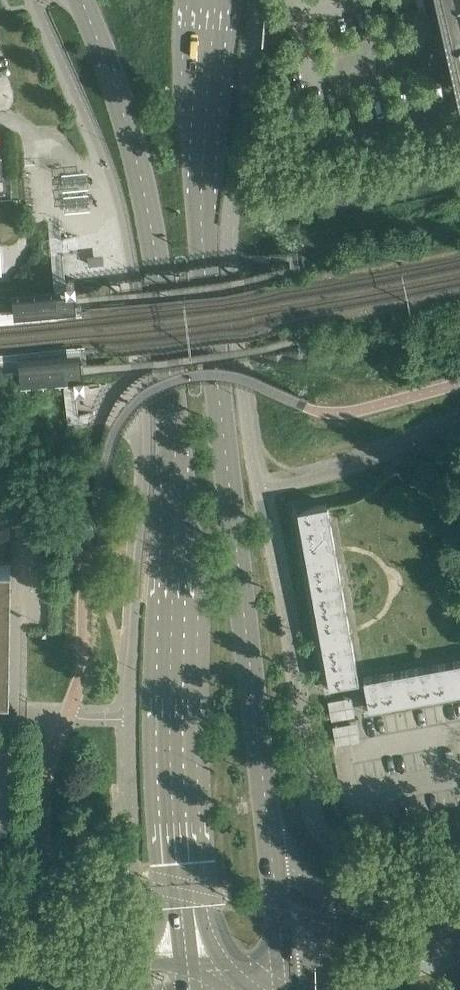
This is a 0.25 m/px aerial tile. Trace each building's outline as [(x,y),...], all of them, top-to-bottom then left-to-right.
[(457,92),(459,91),(459,0),(436,0),(457,92)] [(75,292),(74,278),(64,280),(65,287),(66,293),(75,292)] [(21,379),(63,375),(62,362),(20,366),(21,379)] [(74,386),(75,386),(85,385),(83,372),(82,372),(73,373),(74,386)] [(358,680),(327,504),(297,508),(329,685),(358,680)] [(8,692),(10,560),(0,560),(0,692),(8,692)] [(363,677),(366,692),(368,707),(459,691),(459,660),(363,677)] [(354,714),(351,694),(327,697),(330,717),(354,714)]
